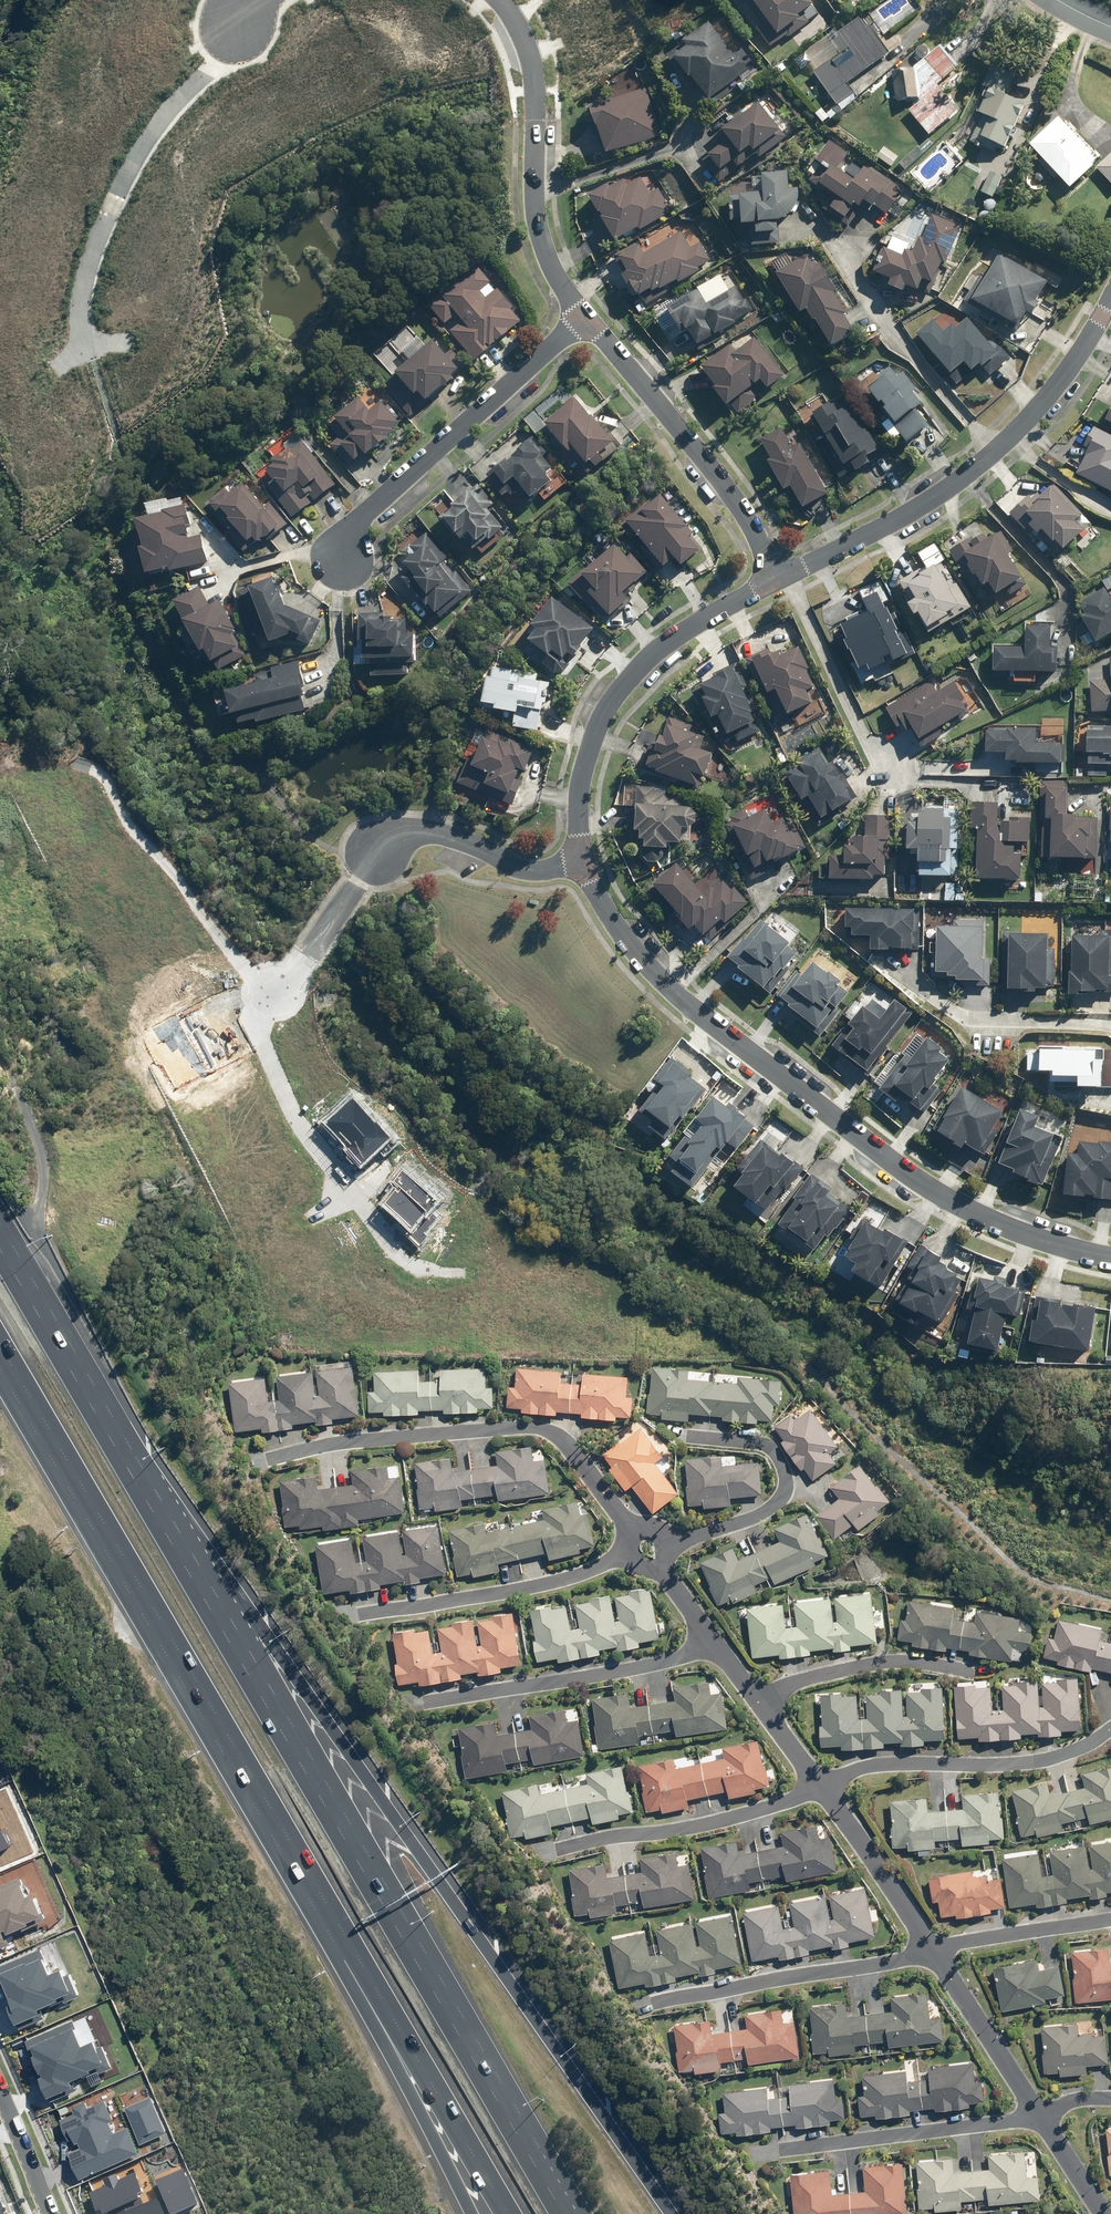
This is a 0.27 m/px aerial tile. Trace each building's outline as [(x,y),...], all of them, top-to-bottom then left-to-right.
[(821,21),(812,0),(797,0),(784,5),(795,32),(821,21)] [(812,73),(834,106),(852,94),(844,84),(887,54),(872,32),(869,34),(858,18),(827,39),(838,55),(812,73)] [(713,28),(677,59),(717,107),(754,76),(713,28)] [(956,112),(935,86),(956,67),(939,46),(910,70),(890,73),(895,102),(917,99),(919,102),(906,112),(927,137),(956,112)] [(775,70),(781,78),(790,71),(784,63),(775,70)] [(1011,139),(1015,130),(1013,128),(1023,106),(1003,97),(1013,76),(988,65),(978,86),(986,90),(975,114),(980,117),(969,143),(992,153),(995,148),(1002,152),(1008,138),(1011,139)] [(612,148),(662,129),(645,83),(595,101),(612,148)] [(711,133),(732,162),(788,121),(767,93),(711,133)] [(812,102),(806,107),(812,114),(818,109),(812,102)] [(1060,124),(1056,120),(1026,147),(1039,160),(1036,163),(1052,180),(1055,177),(1067,191),(1091,168),(1089,166),(1096,160),(1081,143),(1079,145),(1071,136),(1073,134),(1062,122),(1060,124)] [(825,165),(889,203),(909,171),(844,133),(825,165)] [(1094,169),(1110,187),(1110,153),(1094,169)] [(784,233),(785,202),(799,203),(800,163),(769,162),(769,183),(755,183),(754,232),(784,233)] [(616,234),(674,206),(655,168),(597,196),(616,234)] [(991,199),(996,188),(1001,178),(989,173),(979,193),(991,199)] [(999,198),(1002,191),(996,188),(993,195),(999,198)] [(904,260),(944,272),(962,213),(922,201),(904,260)] [(647,295),(709,261),(685,219),(623,253),(647,295)] [(1000,240),(977,291),(1031,315),(1054,264),(1000,240)] [(814,263),(807,251),(774,272),(797,309),(803,306),(811,317),(812,316),(829,343),(852,329),(842,312),(844,311),(831,290),(834,289),(817,261),(814,263)] [(458,325),(448,333),(473,362),(495,345),(494,344),(520,323),(510,311),(512,309),(497,290),(485,300),(478,293),(479,293),(490,284),(478,270),(476,268),(442,297),(441,295),(427,307),(443,326),(452,319),(458,325)] [(704,337),(755,307),(736,274),(684,305),(704,337)] [(969,297),(930,331),(969,375),(1008,340),(969,297)] [(704,362),(737,410),(791,374),(758,325),(704,362)] [(393,377),(384,385),(389,391),(387,394),(409,418),(428,401),(427,400),(440,389),(441,390),(452,381),(450,378),(457,372),(458,373),(465,367),(451,351),(444,357),(431,342),(393,376),(393,377)] [(865,389),(895,440),(938,414),(908,364),(865,389)] [(582,387),(552,417),(593,458),(623,427),(582,387)] [(846,469),(883,448),(852,395),(815,417),(846,469)] [(338,439),(329,447),(348,468),(362,456),(364,458),(393,434),(391,431),(398,425),(379,404),(368,413),(357,400),(332,420),(334,422),(328,427),(338,439)] [(1075,472),(1110,491),(1110,435),(1093,426),(1083,445),(1087,447),(1084,453),(1085,453),(1075,472)] [(826,492),(797,443),(794,445),(793,443),(789,445),(779,427),(758,437),(768,456),(765,459),(780,487),(787,484),(789,489),(791,488),(800,505),(826,492)] [(504,459),(484,475),(500,494),(503,492),(504,493),(506,491),(509,495),(515,491),(525,503),(538,493),(537,491),(549,481),(543,474),(550,468),(541,456),(545,453),(530,433),(519,443),(522,447),(510,456),(511,457),(506,461),(504,459)] [(273,482),(267,486),(291,518),(310,503),(304,495),(307,493),(313,501),(335,485),(297,434),(282,446),(285,450),(270,461),(272,464),(264,470),(273,482)] [(1095,515),(1061,481),(1035,506),(1068,541),(1095,515)] [(210,503),(209,505),(217,514),(215,516),(227,529),(225,531),(243,552),(261,537),(263,539),(266,536),(269,539),(287,524),(268,502),(262,507),(241,482),(229,493),(224,488),(209,501),(210,503)] [(635,505),(671,557),(703,535),(666,483),(635,505)] [(450,507),(438,517),(452,535),(454,534),(459,539),(462,537),(472,549),(486,538),(487,540),(502,528),(486,509),(493,503),(477,484),(467,492),(466,491),(449,505),(450,507)] [(140,546),(136,547),(143,573),(167,567),(168,572),(206,562),(199,535),(187,539),(184,526),(190,525),(184,505),(161,511),(161,513),(132,519),(140,546)] [(1011,550),(1000,531),(994,534),(993,532),(984,537),(981,532),(971,538),(970,536),(947,550),(961,571),(967,567),(970,573),(972,572),(980,583),(989,596),(1003,586),(1008,594),(1026,584),(1006,553),(1011,550)] [(402,577),(424,606),(426,605),(436,618),(471,591),(426,533),(409,546),(414,553),(402,562),(409,572),(402,577)] [(620,540),(585,577),(615,606),(650,569),(620,540)] [(928,638),(968,614),(939,567),(900,592),(928,638)] [(270,578),(246,586),(247,588),(235,592),(251,635),(254,634),(260,650),(277,644),(275,639),(287,635),(288,631),(299,635),(297,640),(308,645),(320,621),(311,618),(310,620),(308,619),(309,617),(283,606),(278,592),(275,592),(270,578)] [(1110,636),(1110,585),(1077,607),(1100,643),(1110,636)] [(198,587),(171,601),(181,619),(180,619),(198,652),(203,649),(209,662),(212,660),(217,670),(245,656),(232,633),(235,631),(234,630),(235,629),(219,600),(208,606),(198,587)] [(597,623),(557,592),(517,642),(556,674),(597,623)] [(853,608),(875,653),(908,637),(886,592),(853,608)] [(382,613),(357,614),(357,640),(361,640),(361,658),(390,658),(390,663),(370,663),(370,675),(406,675),(406,663),(413,663),(413,656),(412,656),(411,633),(404,633),(404,619),(389,619),(389,617),(382,617),(382,613)] [(996,639),(996,676),(1058,676),(1057,638),(996,639)] [(801,639),(756,659),(782,717),(827,696),(801,639)] [(1088,680),(1090,711),(1110,710),(1110,657),(1109,657),(1110,678),(1088,680)] [(222,691),(228,714),(235,712),(238,723),(254,718),(255,722),(304,710),(300,695),(302,695),(300,686),(305,685),(298,661),(270,668),(271,670),(253,675),(255,682),(222,691)] [(489,678),(484,677),(480,703),(493,705),(492,709),(514,712),(511,727),(526,729),(536,731),(541,703),(545,704),(546,696),(548,697),(550,690),(547,690),(548,683),(535,681),(536,674),(510,669),(510,670),(491,667),(489,678)] [(747,669),(700,688),(722,741),(769,721),(747,669)] [(935,690),(929,680),(884,707),(895,726),(901,723),(905,730),(909,728),(920,746),(944,732),(939,724),(964,709),(959,699),(962,698),(952,680),(935,690)] [(653,718),(639,761),(708,783),(722,741),(653,718)] [(993,726),(992,761),(1061,763),(1062,728),(993,726)] [(471,760),(466,758),(456,783),(512,805),(522,781),(514,777),(517,771),(514,770),(515,768),(523,771),(532,749),(486,730),(482,738),(481,737),(471,760)] [(1091,767),(1110,767),(1110,730),(1091,730),(1091,767)] [(796,763),(782,771),(799,798),(800,797),(817,825),(840,811),(836,805),(847,798),(849,801),(856,796),(841,773),(838,775),(829,760),(827,762),(817,746),(796,760),(797,762),(796,762),(796,763)] [(690,797),(635,792),(631,842),(679,846),(680,830),(687,830),(690,797)] [(917,867),(963,869),(965,801),(920,799),(917,867)] [(741,819),(758,864),(805,847),(788,801),(741,819)] [(974,804),(975,878),(1022,877),(1021,804),(974,804)] [(887,880),(890,812),(852,810),(850,851),(821,850),(821,876),(849,876),(849,878),(887,880)] [(1039,813),(1039,859),(1095,859),(1096,813),(1039,813)] [(685,847),(655,882),(712,931),(742,896),(685,847)] [(915,911),(845,907),(843,948),(912,952),(915,911)] [(801,957),(759,926),(731,964),(772,995),(801,957)] [(989,930),(938,928),(936,974),(987,976),(989,930)] [(1055,935),(1000,935),(1000,991),(1055,991),(1055,935)] [(1070,935),(1069,989),(1110,990),(1110,936),(1070,935)] [(853,989),(813,961),(781,1007),(821,1035),(853,989)] [(865,1076),(901,1023),(868,1001),(832,1053),(865,1076)] [(913,1120),(942,1061),(907,1044),(878,1103),(913,1120)] [(1103,1052),(1035,1056),(1037,1085),(1104,1082),(1103,1052)] [(636,1113),(668,1138),(704,1092),(673,1067),(636,1113)] [(1003,1105),(957,1087),(937,1141),(983,1158),(1003,1105)] [(319,1123),(360,1168),(391,1140),(349,1095),(319,1123)] [(745,1118),(746,1117),(728,1103),(726,1106),(712,1096),(684,1133),(685,1135),(662,1165),(692,1187),(727,1142),(736,1149),(754,1126),(745,1118)] [(1044,1185),(1056,1133),(1011,1123),(999,1175),(1044,1185)] [(1071,1137),(1068,1189),(1110,1191),(1110,1139),(1071,1137)] [(802,1168),(763,1142),(735,1185),(775,1210),(802,1168)] [(436,1201),(402,1170),(393,1180),(400,1188),(397,1192),(393,1189),(380,1203),(409,1229),(404,1235),(417,1247),(428,1236),(424,1232),(440,1215),(431,1207),(436,1201)] [(852,1206),(813,1180),(783,1226),(823,1251),(852,1206)] [(897,1244),(865,1228),(844,1269),(876,1285),(897,1244)] [(962,1274),(917,1253),(890,1308),(935,1330),(962,1274)] [(1026,1291),(980,1282),(969,1342),(1015,1351),(1026,1291)] [(1106,1311),(1042,1301),(1035,1344),(1100,1353),(1106,1311)] [(315,1419),(312,1420),(313,1424),(331,1421),(330,1417),(358,1414),(351,1364),(314,1369),(317,1393),(313,1393),(313,1395),(315,1419)] [(709,1414),(712,1379),(686,1377),(687,1368),(650,1365),(648,1392),(646,1391),(644,1412),(660,1413),(659,1417),(686,1419),(687,1412),(709,1414)] [(428,1379),(429,1408),(442,1408),(443,1411),(477,1410),(477,1406),(492,1406),(491,1385),(485,1385),(484,1366),(439,1367),(439,1378),(428,1379)] [(568,1410),(570,1381),(558,1380),(559,1369),(515,1366),(513,1385),(507,1384),(505,1405),(519,1406),(518,1410),(554,1413),(554,1409),(568,1410)] [(429,1408),(428,1379),(417,1379),(416,1368),(372,1370),(373,1389),(367,1390),(367,1410),(381,1410),(381,1414),(417,1413),(417,1408),(429,1408)] [(313,1393),(313,1392),(310,1370),(275,1374),(278,1398),(272,1399),(276,1428),(291,1426),(290,1422),(310,1420),(312,1419),(312,1420),(315,1419),(313,1393)] [(570,1381),(568,1410),(580,1411),(580,1415),(614,1418),(615,1414),(629,1416),(631,1395),(625,1394),(626,1375),(581,1371),(580,1382),(570,1381)] [(712,1379),(709,1414),(721,1415),(721,1418),(756,1421),(756,1418),(771,1419),(773,1403),(778,1404),(780,1378),(736,1375),(736,1381),(712,1379)] [(276,1428),(272,1399),(266,1400),(263,1376),(226,1381),(233,1430),(260,1427),(260,1430),(276,1428)] [(837,1445),(809,1406),(793,1418),(790,1413),(773,1424),(783,1438),(779,1441),(800,1469),(803,1467),(811,1479),(835,1461),(828,1451),(837,1445)] [(653,1461),(661,1455),(639,1426),(623,1438),(621,1436),(600,1452),(610,1465),(607,1468),(623,1490),(630,1485),(651,1512),(677,1492),(653,1461)] [(496,1493),(497,1499),(548,1491),(544,1458),(532,1459),(530,1444),(494,1449),(495,1463),(470,1467),(474,1496),(496,1493)] [(760,1493),(757,1460),(721,1464),(720,1454),(683,1457),(686,1485),(684,1484),(686,1505),(701,1503),(702,1507),(729,1504),(728,1496),(760,1493)] [(473,1496),(469,1467),(450,1469),(448,1456),(413,1460),(416,1487),(415,1487),(418,1508),(433,1505),(433,1509),(460,1506),(459,1498),(473,1496)] [(334,1484),(340,1526),(357,1524),(356,1518),(403,1511),(397,1474),(387,1476),(385,1463),(349,1469),(351,1482),(334,1484)] [(859,1463),(829,1485),(838,1497),(815,1514),(833,1537),(853,1522),(857,1528),(878,1512),(876,1508),(888,1500),(876,1483),(874,1484),(859,1463)] [(340,1526),(334,1484),(316,1487),(314,1473),(278,1479),(282,1506),(281,1506),(284,1526),(298,1524),(298,1527),(321,1523),(322,1528),(340,1526)] [(576,1499),(540,1507),(542,1518),(511,1525),(518,1557),(546,1550),(548,1558),(578,1551),(577,1547),(594,1543),(587,1511),(579,1513),(576,1499)] [(754,1551),(766,1578),(770,1576),(773,1582),(814,1564),(812,1560),(827,1553),(818,1535),(816,1536),(806,1512),(772,1526),(778,1540),(754,1551)] [(483,1520),(447,1529),(453,1555),(451,1555),(456,1575),(470,1572),(471,1575),(498,1569),(496,1562),(517,1557),(510,1525),(485,1530),(483,1520)] [(404,1579),(400,1579),(400,1583),(419,1580),(418,1576),(445,1572),(437,1523),(401,1529),(404,1552),(400,1553),(404,1579)] [(404,1579),(400,1553),(397,1529),(361,1535),(365,1558),(360,1559),(365,1589),(379,1586),(378,1582),(400,1579),(404,1579)] [(365,1589),(360,1559),(353,1560),(350,1537),(313,1543),(320,1591),(348,1587),(348,1591),(365,1589)] [(766,1578),(754,1551),(737,1558),(732,1546),(698,1561),(717,1603),(730,1598),(732,1601),(757,1590),(754,1583),(766,1578)] [(612,1645),(612,1646),(614,1645),(615,1650),(639,1645),(638,1641),(658,1637),(648,1586),(627,1590),(628,1593),(613,1595),(618,1618),(614,1619),(617,1645),(612,1645)] [(834,1646),(832,1646),(833,1651),(849,1648),(849,1644),(876,1641),(870,1591),(833,1595),(836,1620),(832,1620),(832,1622),(834,1646)] [(617,1645),(614,1619),(608,1592),(587,1597),(588,1600),(574,1603),(578,1627),(574,1627),(579,1657),(599,1653),(598,1648),(612,1646),(612,1645),(617,1645)] [(832,1620),(832,1619),(829,1596),(792,1600),(795,1624),(790,1625),(795,1655),(809,1653),(808,1649),(830,1646),(832,1646),(834,1646),(832,1620)] [(958,1648),(963,1619),(952,1617),(954,1606),(907,1599),(904,1618),(899,1617),(896,1638),(911,1640),(911,1644),(945,1649),(946,1646),(958,1648)] [(795,1655),(790,1625),(784,1626),(781,1603),(745,1607),(750,1656),(778,1652),(778,1657),(795,1655)] [(579,1657),(574,1627),(570,1628),(565,1604),(550,1607),(550,1605),(529,1609),(535,1639),(532,1640),(536,1660),(556,1657),(557,1661),(579,1657)] [(963,1619),(958,1648),(969,1649),(969,1653),(1011,1660),(1013,1648),(1027,1651),(1030,1631),(1017,1629),(1019,1616),(975,1610),(973,1621),(963,1619)] [(479,1669),(475,1670),(476,1674),(499,1670),(499,1665),(519,1662),(511,1611),(490,1614),(490,1617),(476,1620),(480,1642),(476,1643),(479,1669)] [(479,1669),(476,1643),(475,1643),(471,1617),(450,1620),(450,1623),(436,1626),(440,1650),(435,1650),(440,1680),(460,1677),(459,1672),(475,1670),(479,1669)] [(1105,1670),(1110,1641),(1099,1639),(1101,1627),(1058,1618),(1053,1636),(1047,1635),(1042,1656),(1057,1659),(1057,1663),(1090,1670),(1091,1667),(1105,1670)] [(440,1680),(435,1650),(431,1651),(427,1627),(412,1630),(412,1627),(391,1631),(396,1661),(393,1662),(396,1682),(417,1679),(417,1683),(440,1680)] [(1040,1731),(1036,1731),(1037,1736),(1061,1734),(1060,1730),(1080,1728),(1076,1676),(1055,1677),(1055,1680),(1040,1681),(1042,1705),(1038,1705),(1040,1731)] [(1040,1731),(1038,1705),(1038,1703),(1036,1678),(1015,1680),(1016,1683),(1001,1684),(1003,1708),(997,1708),(999,1738),(1020,1737),(1020,1733),(1035,1731),(1036,1731),(1040,1731)] [(647,1703),(651,1732),(670,1729),(670,1731),(674,1731),(674,1735),(726,1727),(720,1691),(710,1692),(708,1680),(672,1685),(673,1699),(647,1703)] [(999,1738),(997,1708),(990,1709),(989,1685),(974,1686),(974,1683),(953,1685),(957,1737),(977,1735),(978,1740),(999,1738)] [(902,1740),(898,1741),(899,1745),(923,1743),(923,1739),(943,1738),(940,1686),(920,1687),(920,1690),(905,1691),(906,1714),(902,1714),(902,1715),(902,1740)] [(902,1714),(902,1712),(900,1687),(879,1689),(879,1692),(864,1693),(866,1717),(860,1717),(863,1747),(883,1746),(883,1742),(896,1741),(898,1741),(902,1740),(902,1714)] [(651,1732),(647,1703),(629,1705),(627,1692),(591,1697),(594,1723),(596,1748),(638,1741),(638,1734),(651,1732)] [(863,1747),(860,1717),(857,1718),(856,1694),(841,1694),(841,1692),(819,1693),(821,1724),(818,1724),(819,1745),(840,1744),(840,1748),(863,1747)] [(512,1731),(518,1759),(527,1757),(528,1760),(531,1760),(532,1764),(582,1754),(576,1718),(566,1720),(564,1708),(528,1714),(530,1728),(512,1731)] [(518,1759),(512,1731),(495,1734),(493,1721),(457,1727),(461,1753),(460,1753),(464,1776),(505,1769),(504,1762),(518,1759)] [(699,1762),(706,1794),(725,1789),(727,1797),(754,1791),(753,1787),(768,1784),(763,1764),(761,1764),(755,1739),(721,1746),(723,1756),(699,1762)] [(706,1794),(699,1762),(674,1766),(672,1757),(636,1765),(642,1790),(640,1790),(645,1811),(660,1808),(661,1812),(687,1806),(686,1802),(685,1799),(706,1794)] [(562,1787),(570,1820),(589,1816),(590,1819),(590,1824),(617,1817),(616,1813),(632,1810),(627,1790),(625,1790),(620,1764),(584,1772),(587,1783),(562,1787)] [(1074,1818),(1086,1815),(1089,1823),(1110,1818),(1110,1765),(1081,1772),(1084,1786),(1068,1790),(1074,1818)] [(1074,1818),(1068,1790),(1050,1794),(1046,1780),(1011,1789),(1017,1816),(1015,1816),(1020,1836),(1035,1832),(1036,1836),(1062,1829),(1060,1822),(1074,1818)] [(570,1820),(562,1787),(538,1792),(536,1782),(500,1790),(506,1816),(505,1816),(509,1836),(523,1833),(524,1837),(550,1832),(550,1828),(549,1825),(570,1820)] [(944,1809),(947,1839),(961,1837),(961,1844),(988,1842),(987,1838),(1003,1837),(1001,1817),(999,1816),(997,1790),(960,1793),(962,1808),(944,1809)] [(947,1839),(944,1809),(927,1810),(926,1796),(889,1799),(891,1826),(890,1826),(891,1847),(906,1846),(907,1849),(934,1847),(933,1840),(947,1839)] [(755,1849),(761,1879),(782,1875),(782,1876),(785,1876),(785,1879),(836,1870),(829,1835),(818,1837),(815,1824),(780,1831),(782,1845),(755,1849)] [(761,1879),(755,1849),(738,1853),(735,1840),(699,1846),(704,1873),(703,1873),(707,1897),(749,1889),(747,1882),(761,1879)] [(1089,1894),(1089,1898),(1107,1895),(1106,1891),(1110,1890),(1110,1840),(1088,1844),(1092,1867),(1088,1868),(1091,1893),(1089,1894)] [(1091,1893),(1088,1868),(1085,1844),(1048,1849),(1052,1873),(1047,1874),(1052,1903),(1066,1901),(1066,1897),(1089,1894),(1091,1893)] [(623,1873),(628,1902),(641,1900),(642,1906),(693,1898),(687,1863),(677,1864),(674,1851),(638,1856),(640,1870),(623,1873)] [(1052,1903),(1047,1874),(1041,1875),(1037,1852),(1001,1858),(1009,1906),(1035,1902),(1036,1906),(1052,1903)] [(628,1902),(623,1873),(606,1876),(603,1862),(567,1868),(572,1894),(570,1894),(573,1915),(588,1912),(589,1916),(615,1912),(614,1905),(628,1902)] [(973,1876),(971,1869),(927,1876),(931,1900),(937,1899),(939,1916),(955,1914),(955,1917),(990,1911),(989,1908),(1004,1905),(999,1876),(987,1878),(986,1874),(973,1876)] [(833,1943),(830,1944),(831,1948),(848,1945),(847,1941),(874,1935),(864,1887),(828,1894),(832,1917),(829,1918),(833,1943)] [(833,1943),(829,1918),(825,1894),(788,1902),(793,1925),(788,1926),(794,1955),(808,1953),(807,1949),(830,1944),(833,1943)] [(794,1955),(788,1926),(782,1927),(778,1904),(741,1911),(751,1960),(777,1955),(778,1958),(794,1955)] [(699,1970),(697,1971),(698,1975),(715,1971),(714,1967),(740,1962),(730,1914),(694,1921),(699,1944),(695,1945),(699,1970)] [(699,1970),(695,1945),(691,1922),(655,1929),(659,1951),(654,1952),(661,1982),(675,1980),(674,1976),(697,1971),(699,1970)] [(661,1982),(654,1952),(648,1954),(643,1931),(607,1938),(617,1987),(643,1982),(644,1985),(661,1982)] [(1108,1960),(1107,1947),(1071,1951),(1074,1977),(1072,1977),(1074,2002),(1110,1997),(1110,1960),(1108,1960)] [(1038,1969),(1036,1958),(992,1967),(1001,2011),(1045,2002),(1044,1997),(1063,1994),(1058,1965),(1038,1969)] [(864,2013),(868,2042),(886,2040),(887,2046),(943,2039),(939,2017),(929,2018),(926,1992),(889,1996),(891,2010),(864,2013)] [(868,2042),(864,2013),(846,2015),(844,2001),(808,2006),(811,2032),(810,2032),(812,2053),(827,2051),(828,2054),(855,2051),(854,2044),(868,2042)] [(729,2030),(733,2059),(746,2057),(747,2063),(797,2055),(792,2020),(781,2021),(780,2009),(744,2013),(746,2028),(729,2030)] [(733,2059),(729,2030),(710,2032),(709,2019),(672,2024),(676,2050),(675,2051),(678,2071),(693,2069),(693,2072),(720,2069),(719,2060),(733,2059)] [(1077,2023),(1040,2026),(1043,2053),(1041,2053),(1043,2073),(1059,2071),(1059,2075),(1085,2073),(1084,2065),(1107,2063),(1104,2033),(1092,2034),(1092,2031),(1078,2032),(1077,2023)] [(974,2080),(972,2061),(927,2066),(928,2078),(919,2079),(923,2108),(934,2106),(935,2109),(969,2106),(968,2103),(983,2100),(981,2079),(974,2080)] [(907,2080),(905,2069),(861,2074),(863,2094),(857,2095),(859,2115),(874,2114),(875,2117),(909,2113),(909,2109),(921,2107),(918,2078),(907,2080)] [(834,2097),(832,2078),(787,2083),(789,2095),(779,2096),(783,2125),(794,2124),(795,2127),(829,2122),(828,2119),(844,2117),(841,2096),(834,2097)] [(767,2097),(766,2086),(721,2092),(724,2111),(717,2112),(720,2133),(735,2131),(735,2134),(769,2130),(769,2126),(782,2125),(778,2096),(767,2097)] [(971,2169),(975,2199),(987,2198),(987,2204),(1039,2199),(1037,2175),(1026,2177),(1024,2151),(987,2154),(988,2168),(971,2169)] [(975,2199),(971,2169),(953,2171),(952,2158),(915,2161),(918,2188),(916,2188),(918,2208),(933,2207),(934,2210),(960,2208),(960,2200),(975,2199)] [(850,2213),(906,2213),(901,2162),(862,2166),(864,2190),(848,2192),(850,2213)] [(848,2192),(831,2193),(829,2169),(789,2173),(793,2213),(850,2213),(848,2192)]
